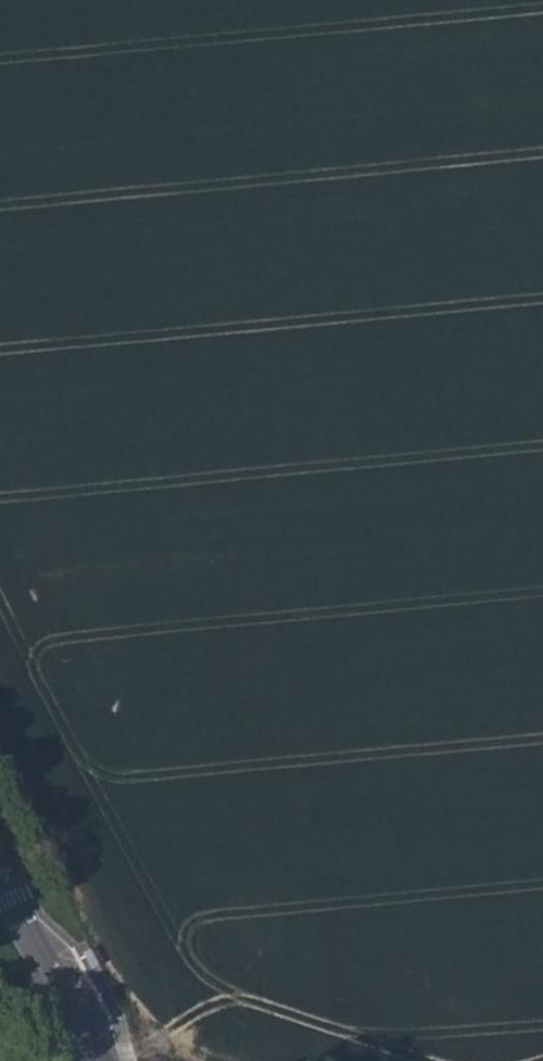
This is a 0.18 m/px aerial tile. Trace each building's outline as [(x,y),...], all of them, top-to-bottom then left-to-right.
[(98,984),(105,1003),(114,1000),(107,981),(98,984)]
